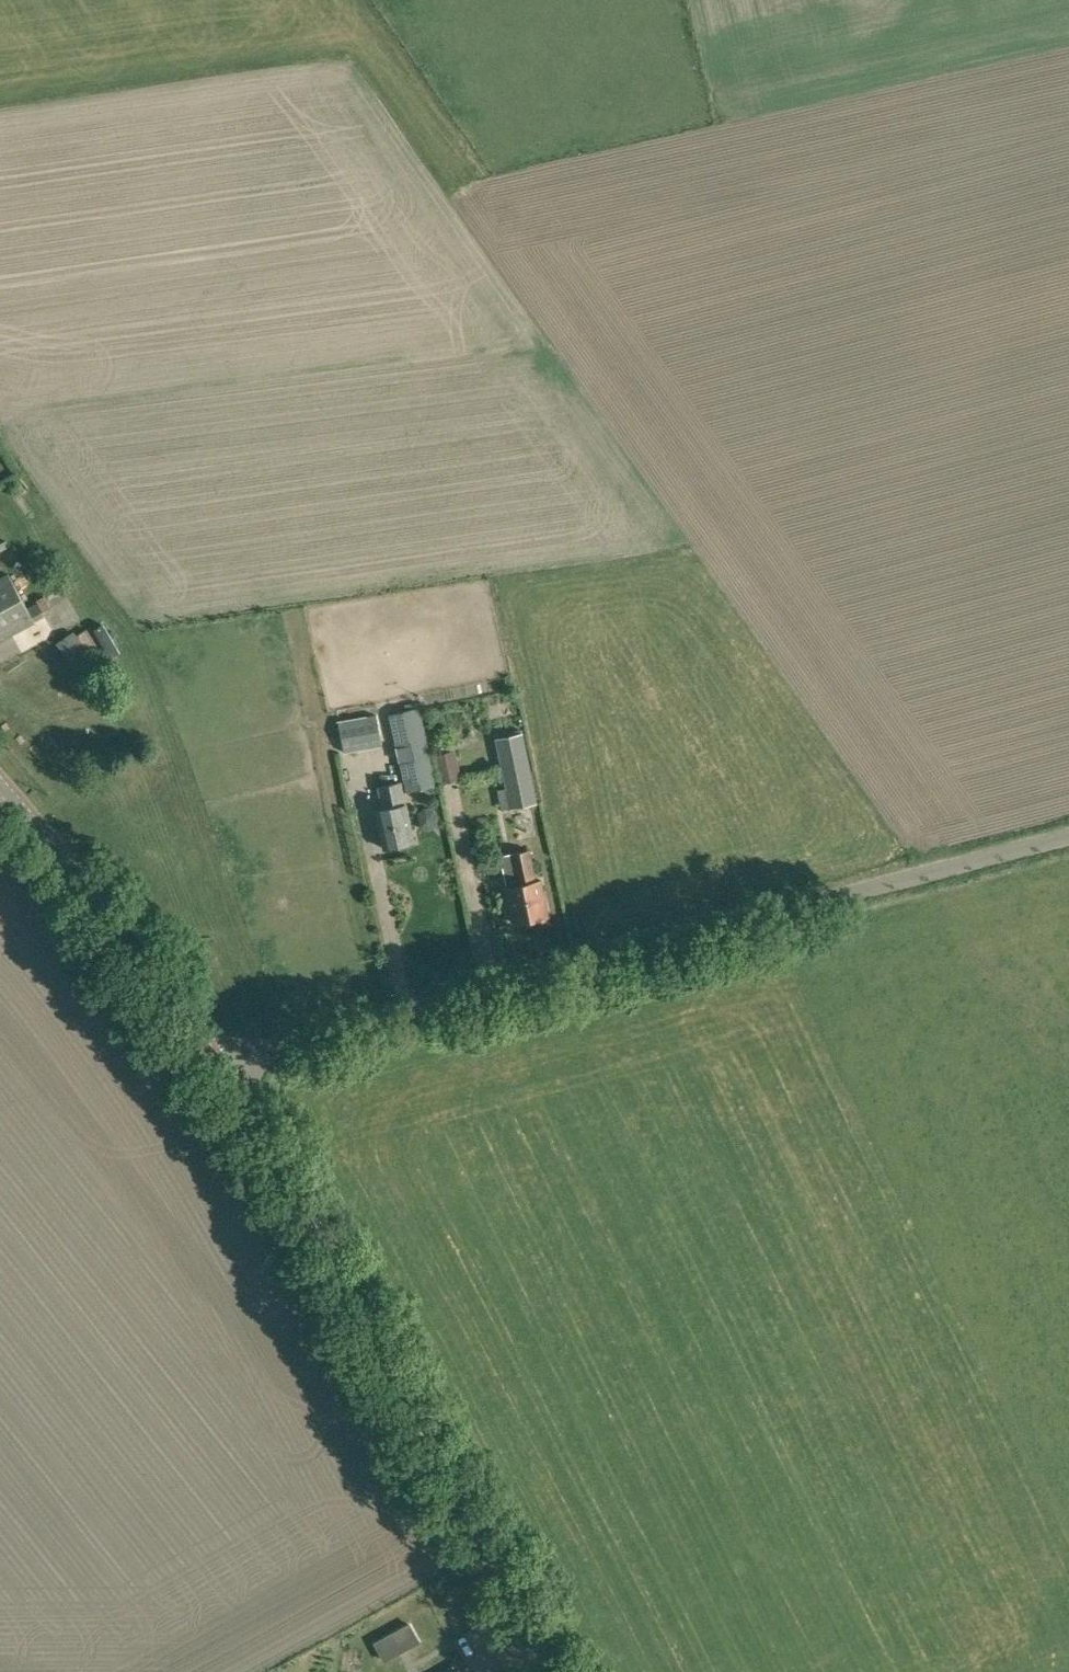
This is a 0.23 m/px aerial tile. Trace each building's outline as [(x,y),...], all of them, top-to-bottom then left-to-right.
[(10,546),(6,540),(0,543),(0,551),(10,546)] [(44,615),(38,605),(28,610),(8,574),(0,578),(0,639),(44,615)] [(98,645),(86,628),(77,635),(74,631),(57,642),(74,669),(92,657),(88,652),(98,645)] [(406,791),(438,784),(421,708),(389,714),(406,791)] [(345,753),(382,745),(375,713),(339,721),(345,753)] [(511,809),(539,803),(524,732),(522,732),(495,738),(511,809)] [(452,778),(469,776),(465,748),(449,750),(452,778)] [(384,848),(414,842),(400,782),(379,787),(384,809),(375,810),(384,848)] [(537,880),(531,849),(501,855),(507,886),(514,922),(548,915),(541,879),(537,880)] [(408,1621),(374,1640),(384,1659),(418,1640),(408,1621)]
